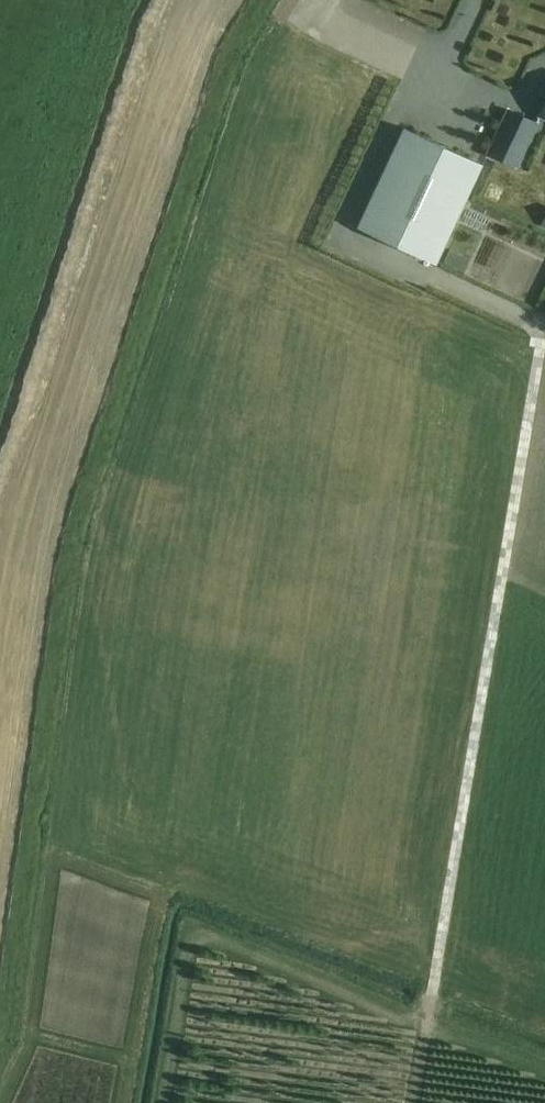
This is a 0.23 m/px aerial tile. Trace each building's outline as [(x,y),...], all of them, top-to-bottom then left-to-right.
[(544,68),(544,42),(499,22),(484,57),(511,69),(496,103),(524,115),(544,68)] [(517,172),(536,131),(506,117),(487,159),(517,172)] [(404,127),(359,225),(438,262),(483,164),(404,127)]
